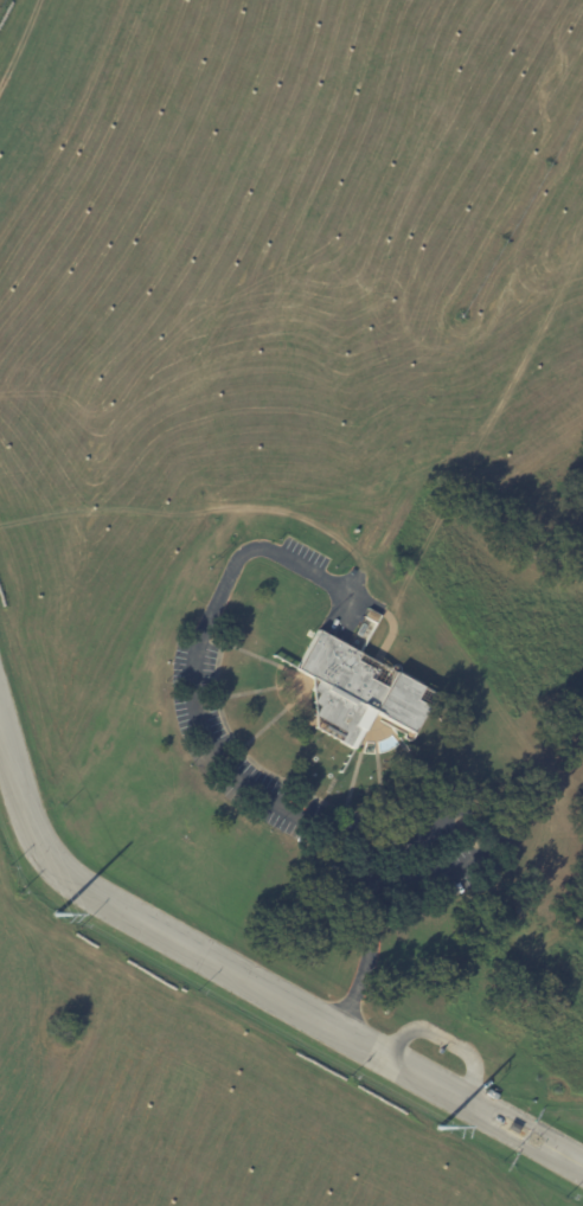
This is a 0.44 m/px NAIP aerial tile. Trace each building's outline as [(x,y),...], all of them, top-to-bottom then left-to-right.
[(282,591),(288,579),(294,582),(288,594),(282,591)] [(345,647),(431,695),(410,734),(372,713),(352,749),(316,729),(312,679),(296,671),(318,631),(345,647)] [(521,1127),(518,1134),(508,1129),(512,1122),(521,1127)]
